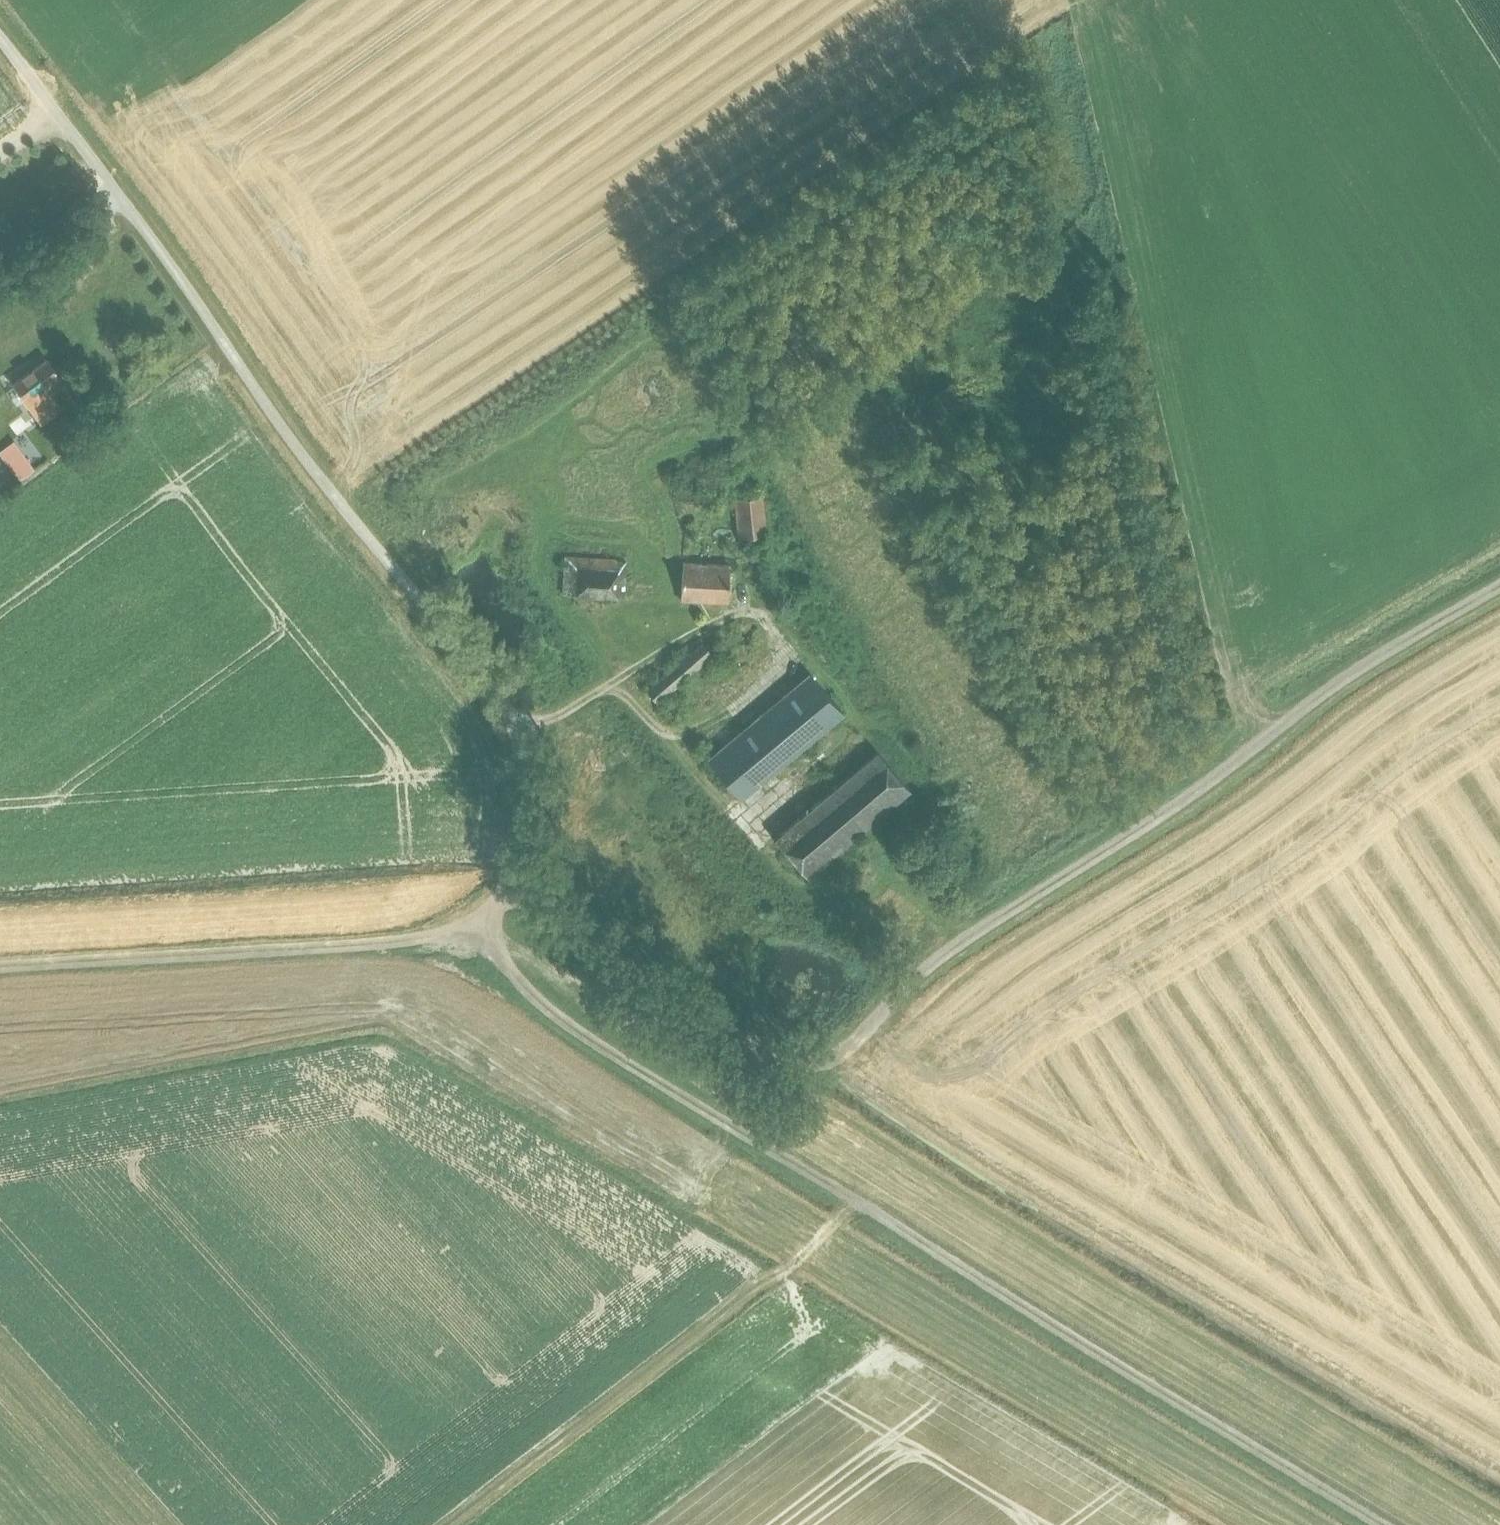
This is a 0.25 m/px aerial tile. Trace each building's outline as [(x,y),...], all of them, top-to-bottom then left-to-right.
[(65,385),(59,378),(46,359),(13,384),(41,422),(60,408),(51,396),(65,385)] [(0,448),(0,453),(18,478),(33,467),(13,439),(0,448)] [(738,537),(762,534),(765,534),(761,493),(734,496),(738,537)] [(622,596),(624,557),(564,553),(562,592),(622,596)] [(726,602),(729,565),(681,562),(679,599),(726,602)] [(655,702),(711,653),(700,641),(644,690),(655,702)] [(740,798),(842,712),(808,672),(706,758),(740,798)] [(808,877),(910,791),(876,751),(774,837),(808,877)]
